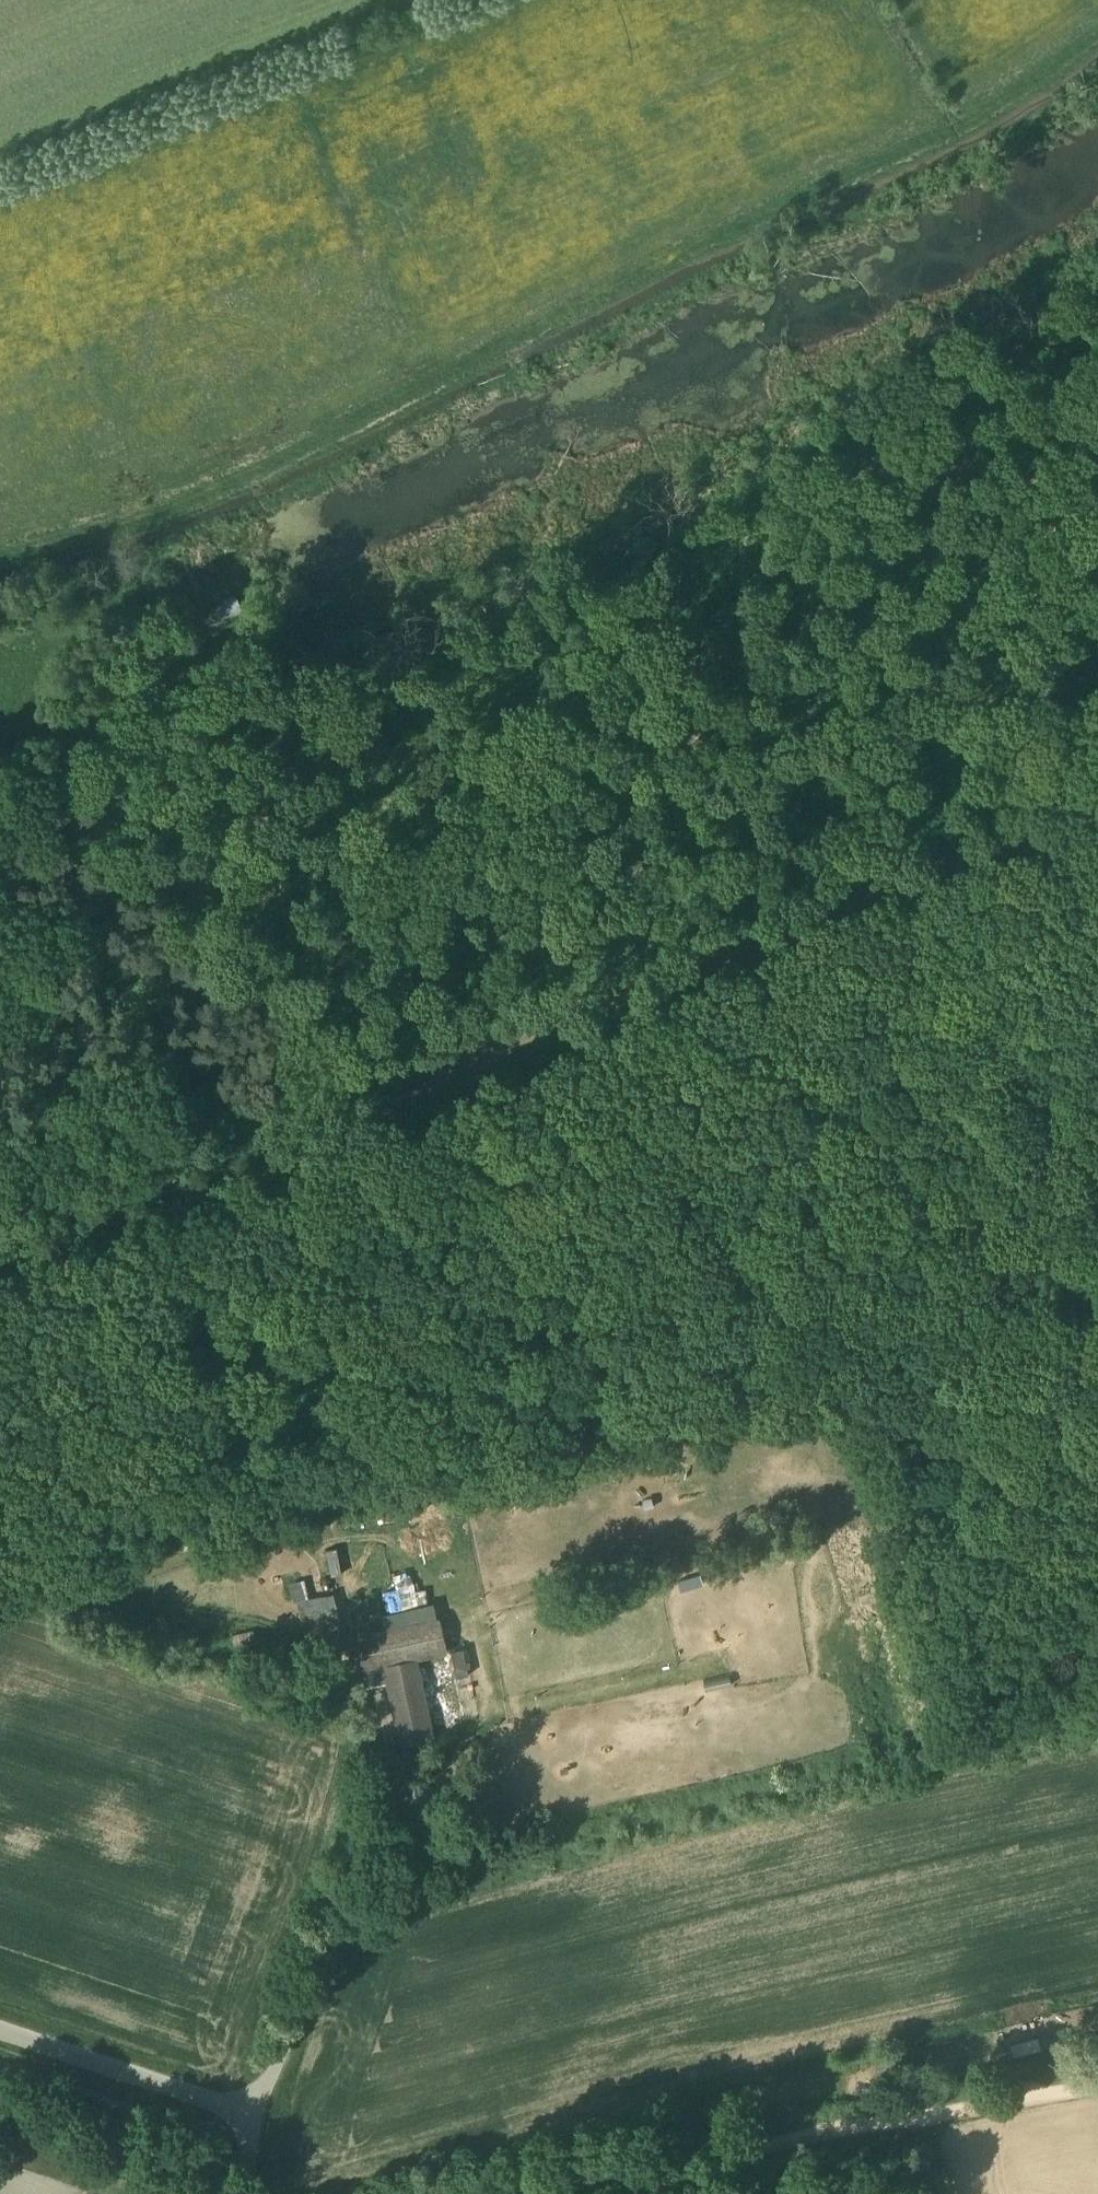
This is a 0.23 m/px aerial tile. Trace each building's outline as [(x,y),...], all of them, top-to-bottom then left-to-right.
[(329,1575),(341,1572),(335,1546),(324,1549),(329,1575)] [(336,1592),(297,1601),(307,1644),(346,1635),(336,1592)] [(419,1658),(448,1651),(440,1616),(354,1635),(362,1671),(366,1688),(386,1683),(401,1746),(435,1738),(433,1729),(463,1723),(448,1659),(421,1666),(419,1658)]
